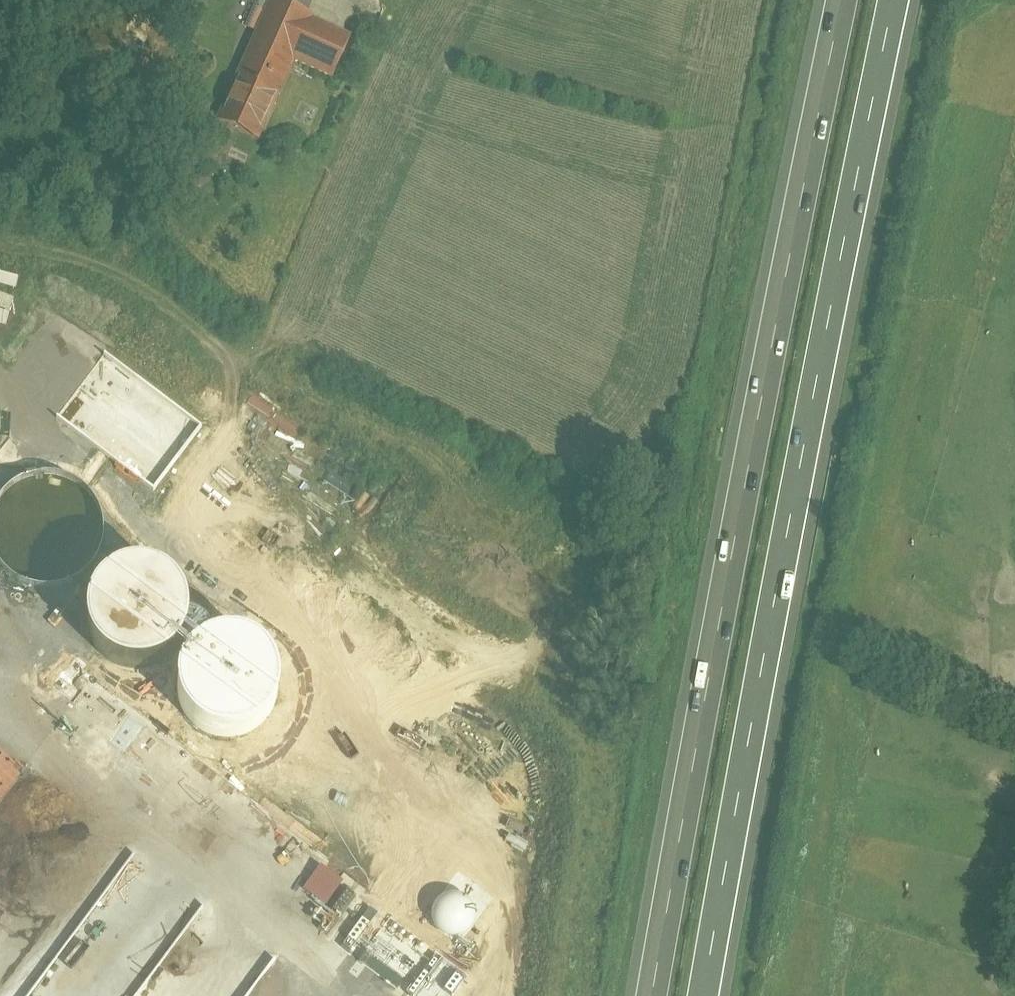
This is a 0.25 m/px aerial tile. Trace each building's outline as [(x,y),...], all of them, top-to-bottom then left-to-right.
[(352,37),(273,1),(255,41),(294,59),(334,77),(352,37)] [(294,59),(255,41),(220,118),(259,136),(294,59)] [(254,393),(248,402),(271,416),(276,407),(254,393)] [(177,455),(203,410),(190,403),(164,448),(177,455)] [(147,443),(135,464),(160,478),(172,457),(147,443)] [(81,573),(93,560),(100,544),(102,527),(97,508),(87,492),(71,481),(53,475),(34,476),(16,484),(2,497),(0,501),(0,559),(2,563),(14,575),(30,583),(48,585),(65,582),(81,573)] [(24,772),(0,753),(0,804),(24,772)] [(474,837),(446,912),(489,928),(494,916),(482,911),(506,850),(474,837)]
